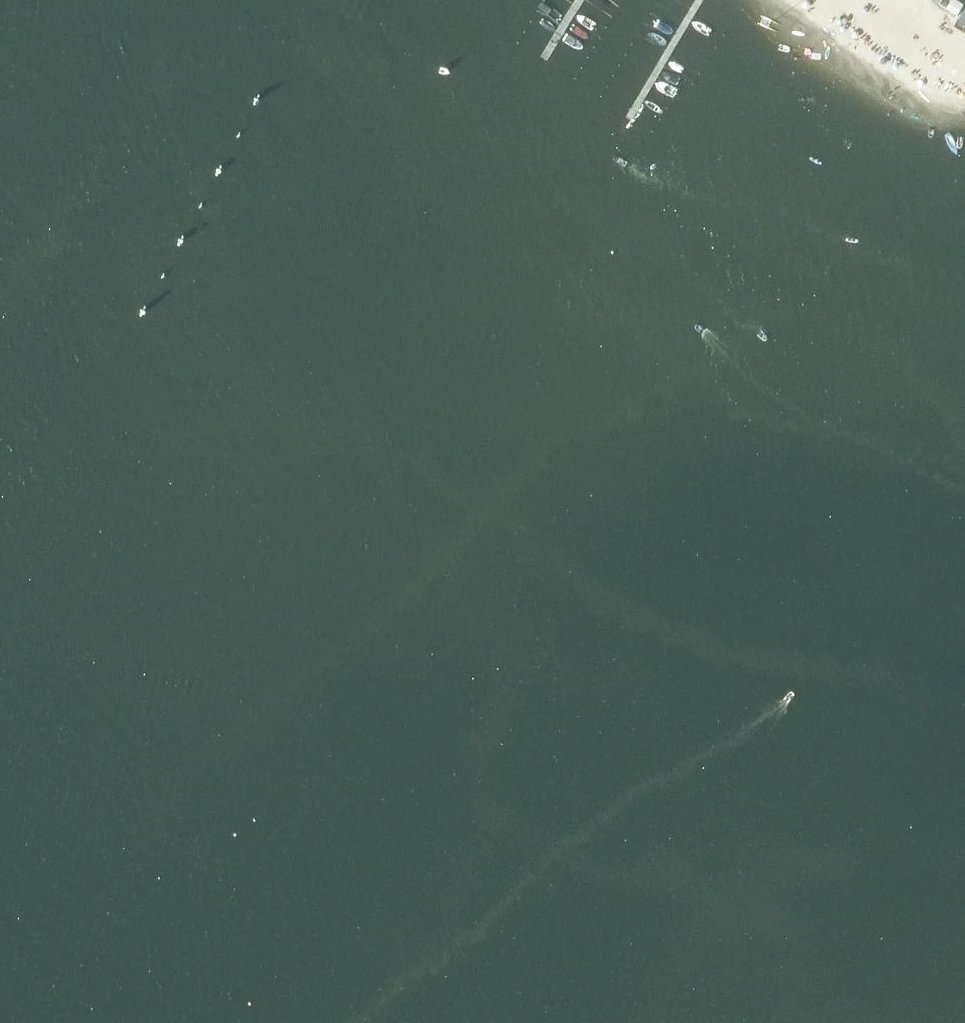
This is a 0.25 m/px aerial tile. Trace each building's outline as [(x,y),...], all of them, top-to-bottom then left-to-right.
[(964,9),(964,0),(953,0),(951,3),(964,9)]
